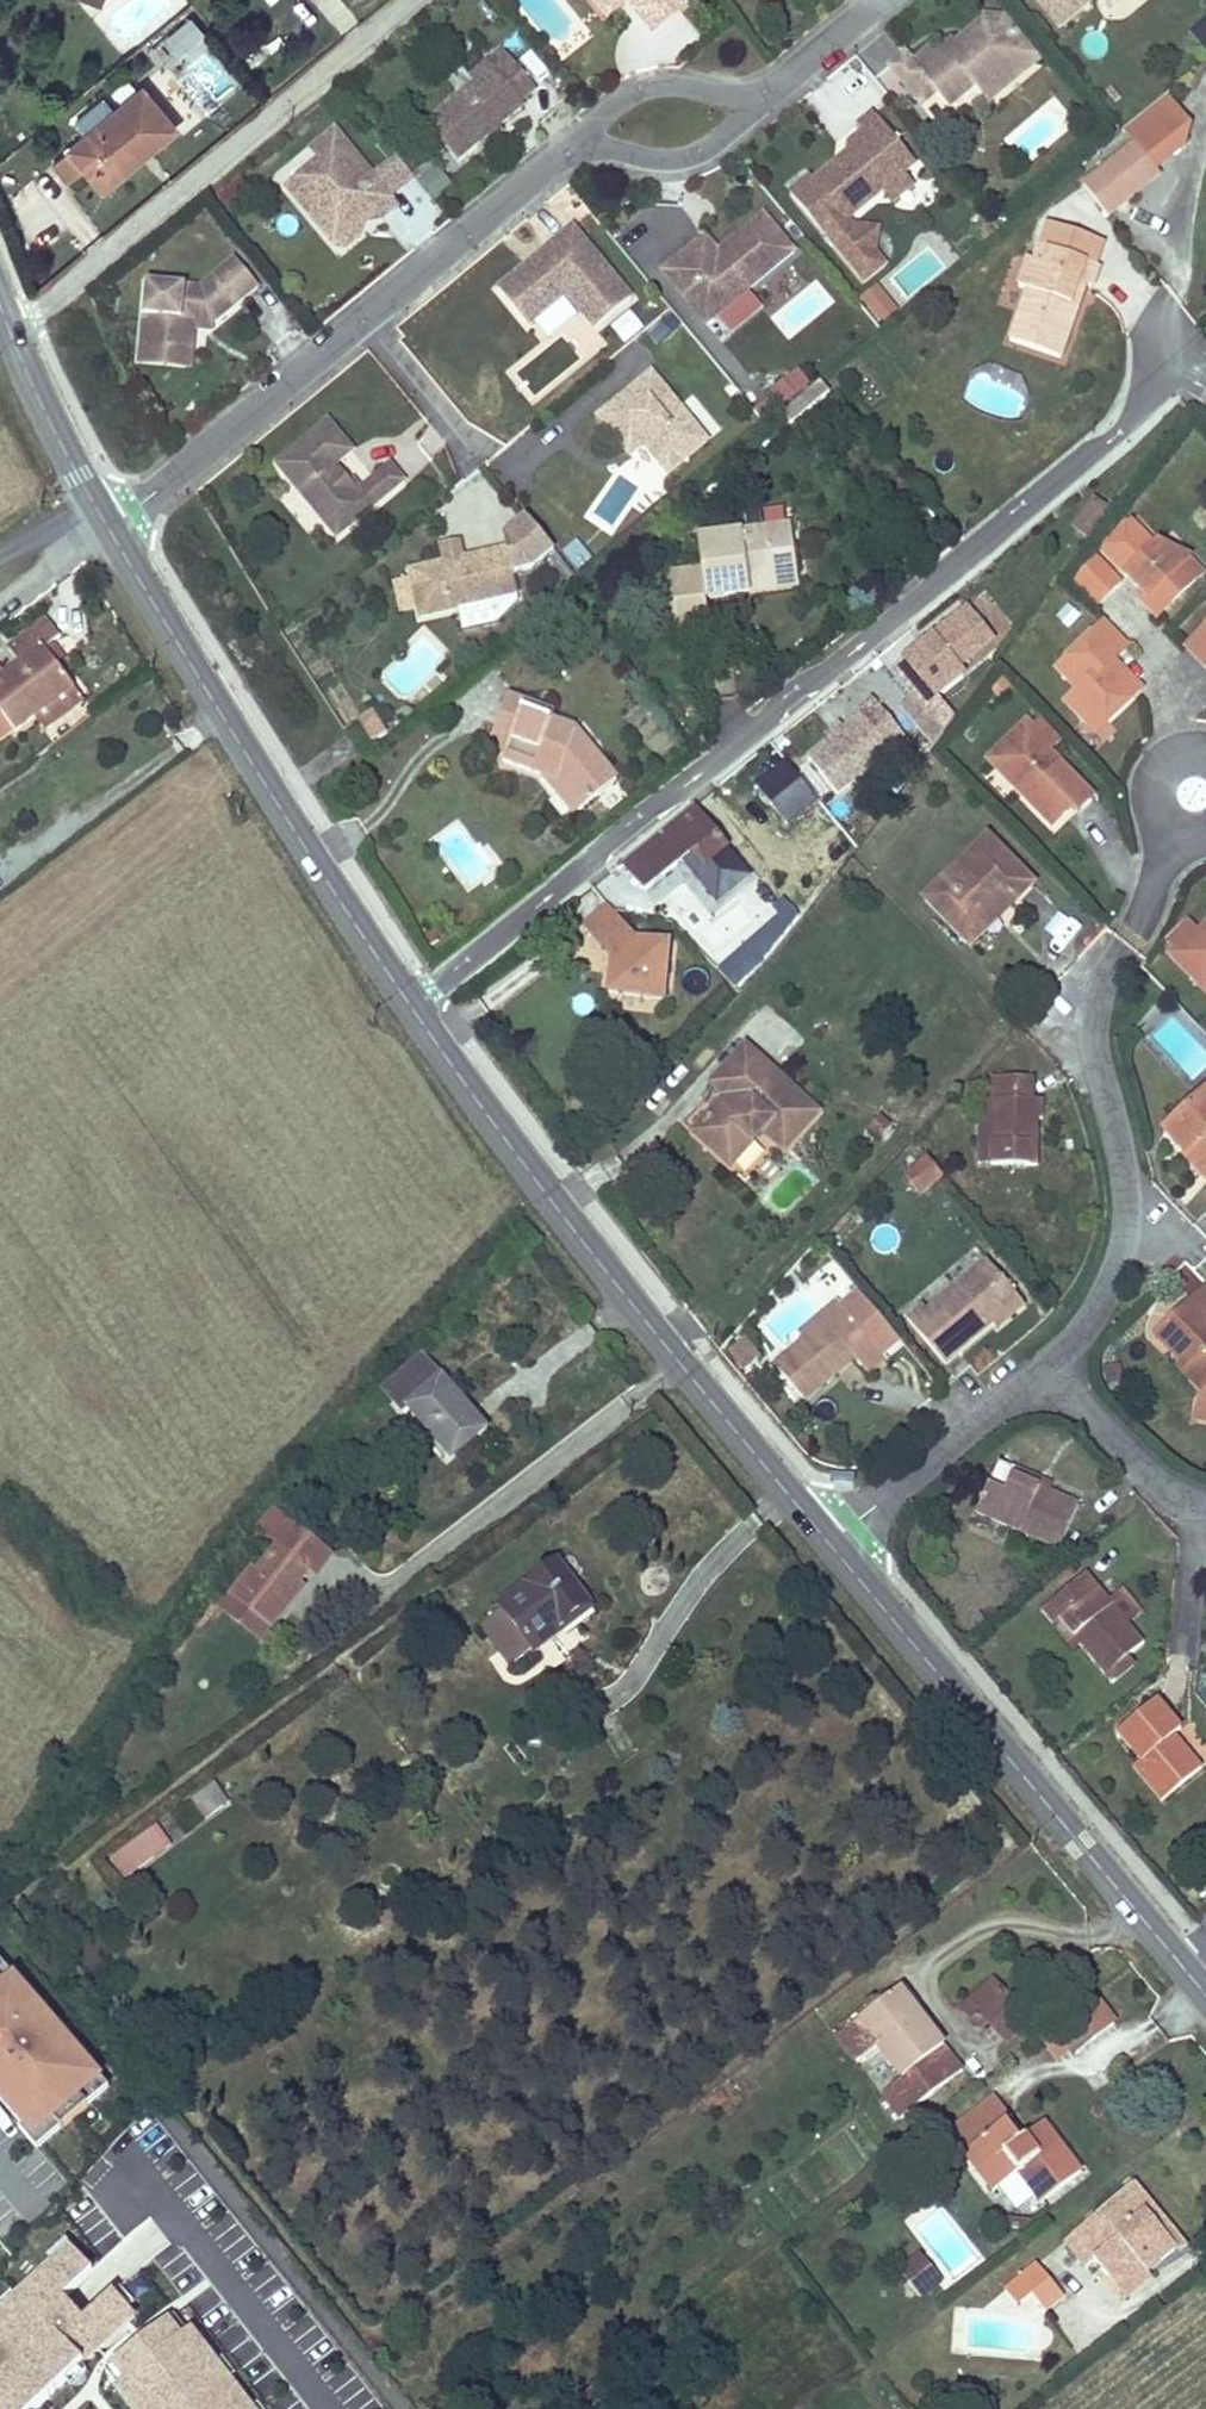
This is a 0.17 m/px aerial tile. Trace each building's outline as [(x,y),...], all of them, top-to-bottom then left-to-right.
[(609,0),(593,0),(608,17),(617,10),(609,0)] [(617,10),(626,2),(629,0),(609,0),(617,10)] [(626,2),(634,11),(638,7),(633,0),(629,0),(626,2)] [(634,11),(652,33),(685,6),(680,0),(633,0),(638,7),(634,11)] [(1059,29),(1094,0),(1095,0),(1035,0),(1059,29)] [(203,31),(192,19),(170,37),(181,49),(203,31)] [(906,54),(889,67),(922,107),(937,94),(950,109),(975,88),(981,96),(1022,62),(1023,43),(1006,22),(986,20),(983,32),(961,50),(957,45),(954,40),(935,56),(930,50),(914,63),(906,54)] [(986,20),(957,45),(961,50),(983,32),(986,20)] [(1192,34),(1205,50),(1205,23),(1192,34)] [(990,106),(1041,64),(1023,43),(1022,62),(981,96),(990,106)] [(498,72),(495,68),(476,85),(426,125),(457,162),(525,106),(522,102),(537,90),(512,60),(498,72)] [(476,85),(495,68),(489,62),(469,77),(476,85)] [(176,127),(143,88),(71,148),(86,166),(104,187),(176,127)] [(868,137),(848,153),(813,182),(846,222),(883,191),(906,173),(917,164),(874,112),(858,125),(862,130),(868,137)] [(868,137),(862,130),(848,143),(848,153),(868,137)] [(398,207),(336,132),(313,150),(321,160),(297,179),(320,207),(314,211),(313,219),(336,246),(348,236),(348,229),(357,221),(361,226),(363,224),(376,213),(381,220),(398,207)] [(1135,144),(1083,186),(1108,217),(1160,174),(1135,144)] [(86,166),(71,148),(53,162),(69,181),(86,166)] [(436,168),(420,179),(433,198),(450,187),(436,168)] [(915,185),(906,173),(883,191),(893,203),(915,185)] [(287,188),(313,219),(314,211),(320,207),(297,179),(287,188)] [(587,208),(574,191),(563,200),(577,217),(587,208)] [(721,313),(795,252),(764,215),(719,252),(705,236),(677,259),(721,313)] [(361,226),(357,221),(348,229),(348,236),(336,246),(346,249),(358,239),(363,224),(361,226)] [(1094,287),(1101,267),(1097,265),(1086,262),(1095,239),(1049,222),(1035,261),(1029,259),(1019,286),(1029,290),(1010,340),(1061,358),(1076,315),(1069,312),(1080,282),(1087,285),(1094,287)] [(633,298),(574,227),(546,250),(552,258),(542,266),(527,265),(499,288),(530,326),(568,294),(596,328),(633,298)] [(1097,265),(1106,242),(1095,239),(1086,262),(1097,265)] [(542,266),(552,258),(546,250),(527,265),(542,266)] [(721,313),(677,259),(663,271),(707,324),(721,313)] [(192,354),(194,329),(195,322),(212,324),(214,324),(258,287),(235,260),(220,273),(218,290),(208,298),(201,289),(147,284),(141,349),(192,354)] [(220,273),(201,289),(208,298),(218,290),(220,273)] [(1076,315),(1087,285),(1080,282),(1069,312),(1076,315)] [(879,285),(860,300),(880,326),(899,311),(879,285)] [(622,347),(643,333),(629,312),(608,326),(622,347)] [(665,339),(678,329),(671,320),(658,331),(665,339)] [(194,329),(211,331),(212,324),(195,322),(194,329)] [(659,345),(665,339),(658,331),(652,336),(659,345)] [(190,368),(192,354),(141,349),(140,364),(190,368)] [(708,441),(652,373),(597,416),(624,450),(645,433),(674,468),(708,441)] [(808,385),(799,374),(776,393),(785,405),(808,385)] [(785,405),(776,393),(754,411),(765,423),(785,405)] [(348,484),(334,466),(353,451),(329,421),(276,464),(294,486),(307,486),(325,509),(324,522),(337,538),(404,482),(391,465),(359,492),(350,481),(348,484)] [(674,468),(645,433),(624,450),(630,456),(645,444),(668,473),(674,468)] [(1133,540),(1140,533),(1130,522),(1123,530),(1133,540)] [(798,574),(791,527),(698,539),(703,570),(671,574),(679,631),(710,627),(706,598),(751,592),(749,580),(798,574)] [(1155,617),(1200,574),(1185,559),(1157,545),(1154,547),(1140,533),(1133,540),(1123,530),(1101,550),(1145,596),(1141,601),(1155,617)] [(463,559),(459,542),(442,545),(446,563),(447,563),(463,559)] [(584,569),(590,553),(568,546),(562,562),(584,569)] [(496,583),(513,579),(507,550),(463,559),(447,563),(446,563),(411,571),(421,618),(490,603),(500,600),(496,583)] [(1119,583),(1096,559),(1075,583),(1097,604),(1119,583)] [(799,586),(798,574),(749,580),(751,592),(799,586)] [(517,597),(513,579),(496,583),(500,600),(517,597)] [(495,624),(490,603),(461,609),(465,631),(495,624)] [(906,650),(938,692),(998,648),(966,605),(906,650)] [(12,648),(24,664),(22,666),(3,679),(0,682),(0,734),(11,726),(14,731),(34,716),(44,730),(83,700),(56,665),(45,650),(52,645),(61,637),(48,620),(12,648)] [(1128,648),(1104,624),(1058,669),(1078,690),(1072,697),(1073,709),(1089,725),(1102,726),(1134,695),(1127,688),(1134,681),(1114,662),(1128,648)] [(1187,647),(1205,666),(1205,629),(1187,647)] [(63,659),(52,645),(45,650),(56,665),(63,659)] [(24,664),(12,648),(9,650),(22,666),(24,664)] [(1134,681),(1127,688),(1134,695),(1141,688),(1134,681)] [(576,729),(552,721),(554,713),(507,697),(494,733),(512,740),(508,751),(504,761),(545,775),(557,780),(579,807),(581,809),(618,779),(576,729)] [(912,744),(874,698),(856,713),(859,717),(807,758),(840,797),(893,754),(896,757),(912,744)] [(1027,721),(997,751),(1015,768),(1013,783),(1053,824),(1067,810),(1064,808),(1070,802),(1078,810),(1093,796),(1049,750),(1061,738),(1042,718),(1032,727),(1027,721)] [(0,734),(0,742),(14,731),(11,726),(0,734)] [(358,729),(347,736),(359,753),(369,746),(358,729)] [(508,751),(512,740),(494,733),(490,744),(508,751)] [(1015,768),(997,751),(989,758),(1013,783),(1015,768)] [(807,758),(794,770),(826,808),(840,797),(807,758)] [(753,787),(787,828),(819,802),(785,761),(753,787)] [(579,807),(557,780),(545,775),(573,812),(579,807)] [(727,849),(693,807),(623,863),(646,892),(695,852),(706,866),(727,849)] [(1034,884),(987,836),(924,898),(970,947),(987,930),(981,924),(1012,894),(1018,900),(1034,884)] [(987,930),(1018,900),(1012,894),(981,924),(987,930)] [(616,915),(607,905),(582,925),(591,936),(616,915)] [(638,941),(616,915),(591,936),(612,962),(615,939),(638,941)] [(1198,984),(1205,977),(1205,927),(1199,934),(1186,921),(1166,940),(1175,950),(1169,955),(1198,984)] [(664,999),(669,945),(638,941),(615,939),(612,962),(609,994),(664,999)] [(818,1113),(745,1048),(712,1084),(727,1097),(694,1133),(730,1166),(763,1130),(785,1150),(818,1113)] [(1043,1099),(1033,1099),(1033,1100),(1024,1100),(1024,1078),(992,1078),(991,1166),(1031,1166),(1031,1120),(1039,1120),(1043,1120),(1043,1099)] [(1033,1079),(1024,1078),(1024,1100),(1033,1100),(1033,1099),(1033,1079)] [(1163,1134),(1184,1155),(1195,1144),(1205,1155),(1205,1093),(1163,1134)] [(991,1166),(991,1099),(984,1099),(983,1123),(979,1124),(979,1165),(991,1166)] [(883,1145),(896,1132),(882,1118),(869,1131),(883,1145)] [(1039,1120),(1031,1120),(1031,1166),(1039,1166),(1039,1120)] [(1181,1157),(1205,1184),(1205,1155),(1195,1144),(1184,1155),(1181,1157)] [(943,1176),(927,1157),(904,1176),(920,1195),(943,1176)] [(837,1260),(812,1272),(821,1291),(822,1291),(829,1304),(853,1293),(837,1260)] [(993,1325),(1022,1301),(989,1261),(929,1311),(924,1305),(908,1319),(945,1365),(993,1325)] [(1192,1299),(1205,1313),(1205,1286),(1192,1299)] [(1192,1299),(1156,1334),(1205,1386),(1205,1313),(1192,1299)] [(998,1330),(1026,1307),(1022,1301),(993,1325),(998,1330)] [(847,1313),(839,1303),(801,1334),(804,1339),(826,1321),(831,1328),(847,1313)] [(887,1361),(847,1313),(831,1328),(826,1321),(804,1339),(774,1365),(804,1401),(836,1373),(833,1369),(850,1354),(854,1358),(869,1376),(887,1361)] [(854,1358),(850,1354),(833,1369),(836,1373),(854,1358)] [(422,1356),(384,1389),(405,1414),(411,1409),(452,1457),(484,1429),(422,1356)] [(1200,1398),(1194,1425),(1205,1423),(1205,1404),(1200,1398)] [(1011,1477),(1015,1470),(997,1463),(976,1514),(1060,1549),(1078,1505),(1049,1493),(1011,1477)] [(1051,1486),(1015,1470),(1011,1477),(1049,1493),(1051,1486)] [(331,1557),(274,1511),(259,1529),(280,1546),(257,1574),(253,1570),(233,1596),(272,1627),(292,1602),(287,1598),(298,1585),(310,1570),(316,1575),(331,1557)] [(591,1608),(560,1566),(502,1608),(504,1610),(481,1628),(508,1665),(531,1648),(537,1655),(555,1641),(556,1641),(553,1637),(589,1610),(591,1608)] [(1041,1610),(1054,1625),(1060,1621),(1079,1644),(1105,1676),(1127,1657),(1144,1643),(1128,1624),(1142,1612),(1123,1589),(1109,1600),(1086,1573),(1041,1610)] [(302,1589),(298,1585),(287,1598),(292,1602),(302,1589)] [(233,1596),(222,1609),(261,1641),(272,1627),(233,1596)] [(1079,1644),(1060,1621),(1054,1625),(1073,1650),(1079,1644)] [(1133,1666),(1127,1657),(1105,1676),(1111,1684),(1133,1666)] [(1181,1730),(1156,1701),(1117,1734),(1141,1762),(1134,1768),(1163,1802),(1202,1769),(1174,1736),(1181,1730)] [(229,1802),(215,1783),(190,1801),(204,1820),(229,1802)] [(171,1845),(157,1825),(110,1860),(124,1879),(171,1845)] [(30,2116),(53,2098),(76,2079),(97,2062),(11,1955),(1,1963),(0,1962),(0,2079),(30,2116)] [(994,1981),(962,2009),(981,2030),(988,2024),(1005,2043),(1026,2023),(1002,1997),(1006,1994),(994,1981)] [(869,2013),(845,2031),(837,2038),(858,2063),(879,2047),(903,2078),(881,2095),(900,2119),(962,2071),(899,1989),(869,2013)] [(1115,2025),(1092,1995),(1054,2025),(1077,2054),(1115,2025)] [(841,2025),(845,2031),(869,2013),(865,2007),(841,2025)] [(83,2088),(104,2071),(97,2062),(76,2079),(83,2088)] [(30,2116),(37,2125),(60,2106),(53,2098),(30,2116)] [(1032,2145),(1025,2137),(1011,2118),(1010,2118),(995,2099),(950,2132),(965,2153),(964,2154),(993,2192),(1018,2173),(1041,2203),(1081,2173),(1050,2132),(1032,2145)] [(1050,2132),(1043,2123),(1025,2137),(1032,2145),(1050,2132)] [(1178,2250),(1185,2244),(1140,2189),(1133,2195),(1178,2250)] [(1095,2262),(1107,2277),(1113,2272),(1128,2291),(1178,2250),(1133,2195),(1099,2222),(1096,2218),(1066,2242),(1087,2269),(1095,2262)] [(937,2282),(918,2258),(900,2272),(918,2297),(937,2282)] [(1038,2265),(1019,2280),(1032,2296),(1045,2312),(1064,2296),(1038,2265)] [(1128,2291),(1113,2272),(1107,2277),(1122,2295),(1128,2291)] [(1032,2296),(1019,2280),(1005,2291),(1018,2307),(1032,2296)] [(77,2374),(17,2307),(0,2323),(0,2408),(40,2408),(77,2374)] [(174,2318),(105,2376),(129,2408),(243,2408),(174,2318)]
